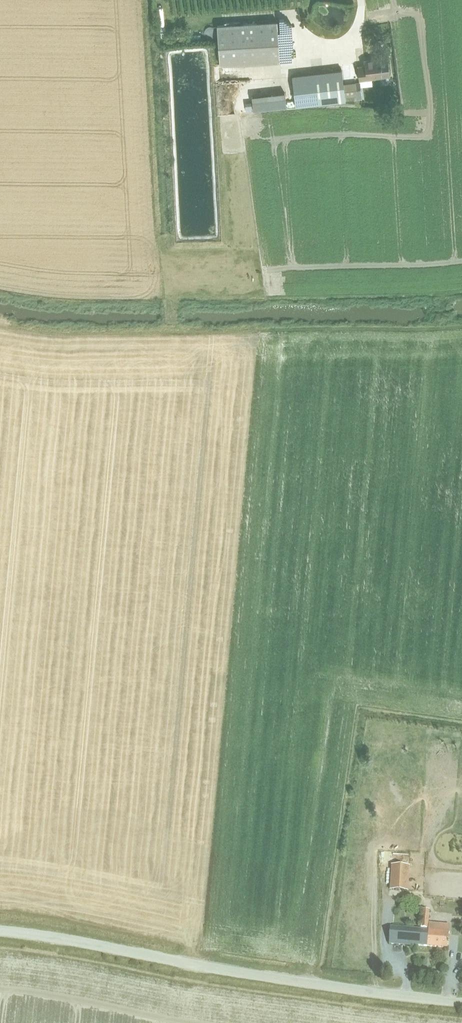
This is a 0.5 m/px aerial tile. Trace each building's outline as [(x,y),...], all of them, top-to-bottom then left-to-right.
[(217,25),(220,65),(279,61),(277,21),(217,25)] [(390,75),(387,57),(364,59),(365,65),(357,66),(359,80),(375,78),(375,77),(390,75)] [(342,70),(336,70),(292,75),(295,105),(345,99),(342,70)] [(390,891),(408,892),(410,867),(391,866),(390,891)] [(427,929),(429,913),(422,912),(421,928),(427,929)] [(447,948),(448,933),(390,928),(389,944),(411,946),(412,945),(447,948)]
